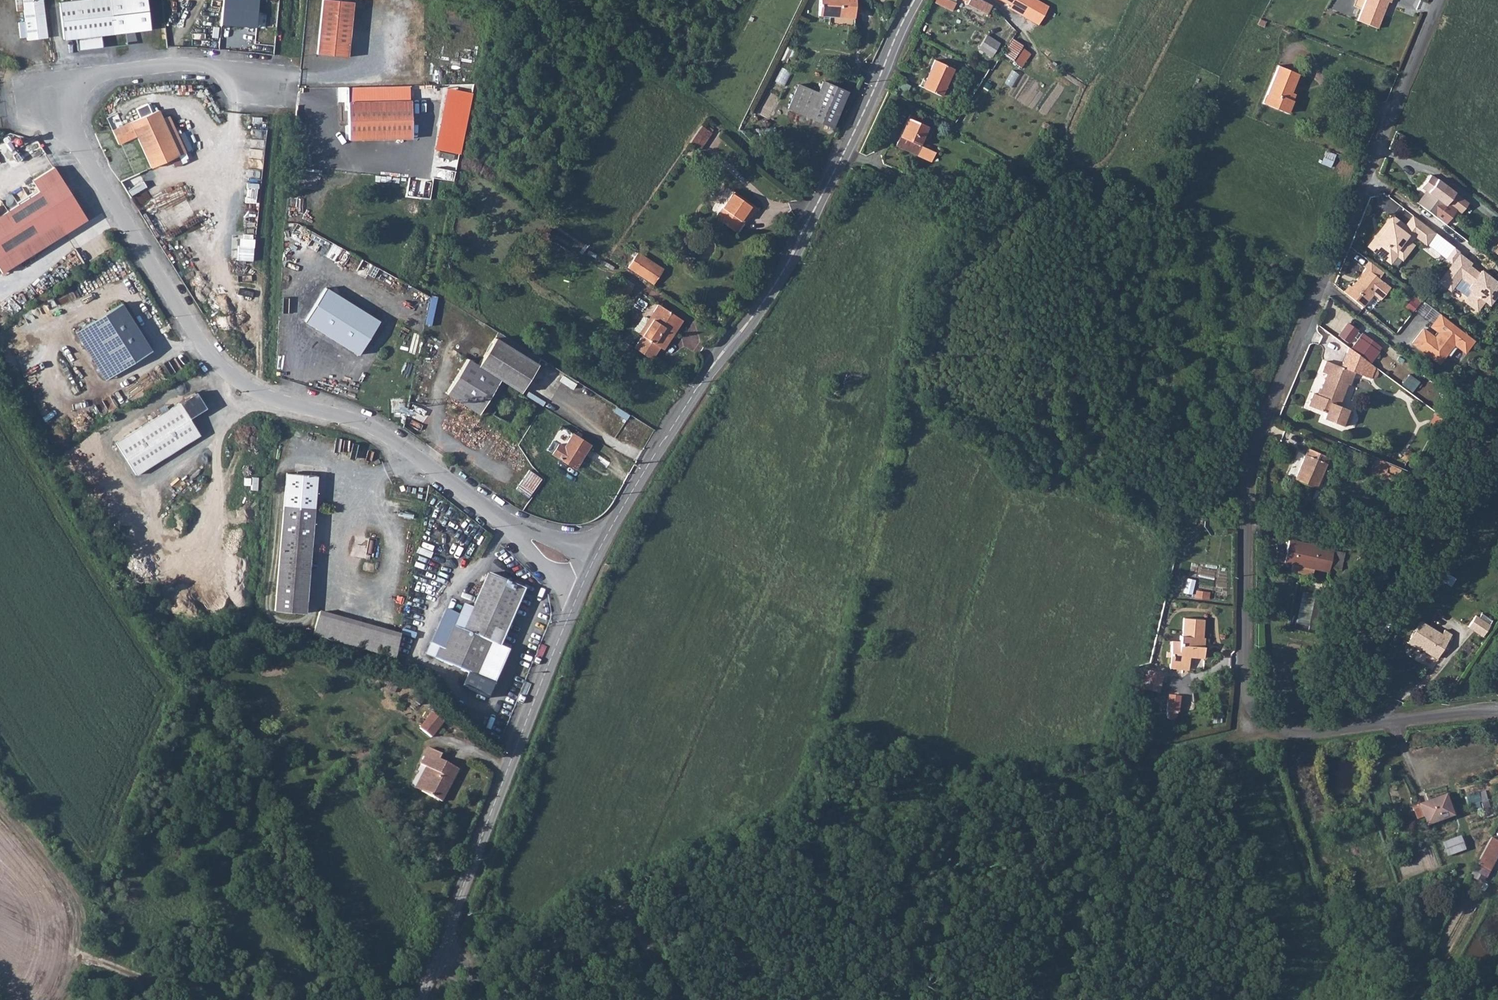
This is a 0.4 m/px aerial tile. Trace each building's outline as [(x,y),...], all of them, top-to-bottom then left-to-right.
[(27,40),(49,37),(44,0),(23,0),(27,40)] [(64,40),(76,39),(77,50),(102,48),(100,36),(150,30),(147,0),(87,0),(60,3),(64,40)] [(221,24),(255,27),(257,0),(223,0),(221,24)] [(347,56),(351,1),(340,0),(321,0),(317,54),(347,56)] [(820,17),(856,17),(856,0),(821,0),(820,17)] [(930,1),(949,9),(952,1),(950,0),(930,0),(930,1)] [(989,4),(981,0),(965,0),(963,4),(964,5),(983,14),(989,4)] [(1005,7),(1017,14),(1037,26),(1048,7),(1035,0),(1009,0),(1007,4),(1005,7)] [(1390,2),(1391,0),(1365,0),(1357,20),(1377,28),(1388,2),(1390,2)] [(988,55),(996,43),(982,34),(974,46),(988,55)] [(999,52),(1007,58),(1015,41),(1009,36),(999,52)] [(1015,41),(1007,58),(1017,44),(1018,42),(1015,41)] [(922,76),(923,76),(919,85),(937,93),(950,66),(931,57),(922,76)] [(1279,112),(1295,79),(1297,76),(1276,68),(1262,105),(1279,112)] [(1287,115),(1291,102),(1287,100),(1290,94),(1295,79),(1279,112),(1287,115)] [(819,96),(803,87),(791,109),(831,130),(848,95),(826,83),(819,96)] [(348,100),(350,138),(413,136),(411,98),(348,100)] [(114,129),(120,143),(138,135),(152,167),(185,152),(169,116),(164,119),(160,109),(114,129)] [(931,150),(917,144),(926,125),(910,118),(912,115),(906,112),(891,142),(926,159),(931,150)] [(700,144),(710,127),(701,121),(689,138),(700,144)] [(1327,151),(1322,163),(1331,166),(1335,154),(1327,151)] [(15,252),(8,242),(50,216),(57,226),(78,213),(46,160),(24,174),(31,184),(0,203),(0,262),(15,252)] [(1419,207),(1435,219),(1447,203),(1450,205),(1451,207),(1455,211),(1460,214),(1467,205),(1454,195),(1454,194),(1439,182),(1438,182),(1435,180),(1432,178),(1422,190),(1424,192),(1427,194),(1419,207)] [(756,210),(733,192),(715,218),(735,233),(742,225),(740,223),(745,216),(750,219),(756,210)] [(1427,194),(1424,192),(1414,203),(1419,207),(1427,194)] [(8,242),(15,252),(57,226),(50,216),(8,242)] [(1398,256),(1414,235),(1417,236),(1427,244),(1435,234),(1414,219),(1406,229),(1393,219),(1374,245),(1374,251),(1392,264),(1398,256)] [(1447,259),(1455,249),(1435,234),(1427,244),(1447,259)] [(1417,236),(1414,235),(1398,256),(1404,261),(1414,247),(1411,244),(1417,236)] [(1447,259),(1453,264),(1459,256),(1461,254),(1455,249),(1447,259)] [(633,263),(658,279),(666,266),(642,250),(633,263)] [(1459,256),(1453,264),(1439,283),(1451,292),(1454,288),(1469,299),(1466,303),(1478,312),(1485,302),(1490,305),(1497,294),(1497,284),(1485,275),(1483,277),(1470,267),(1472,265),(1459,256)] [(1345,293),(1364,309),(1384,285),(1368,271),(1352,289),(1350,287),(1345,293)] [(375,316),(323,281),(301,313),(353,348),(375,316)] [(1412,296),(1405,307),(1413,312),(1420,302),(1412,296)] [(153,350),(122,303),(76,333),(107,380),(153,350)] [(682,318),(656,304),(651,312),(654,315),(651,320),(643,335),(635,350),(654,360),(661,348),(664,349),(682,318)] [(634,330),(643,335),(651,320),(648,318),(644,316),(634,330)] [(1452,359),(1460,349),(1467,354),(1476,342),(1442,317),(1433,329),(1441,335),(1437,341),(1425,332),(1415,346),(1441,366),(1448,356),(1452,359)] [(1341,344),(1350,351),(1360,339),(1350,332),(1341,344)] [(495,379),(497,376),(519,388),(534,361),(490,336),(474,364),(464,358),(463,360),(495,379)] [(1364,343),(1352,357),(1370,371),(1378,360),(1373,357),(1376,352),(1364,343)] [(1352,357),(1351,356),(1344,372),(1330,367),(1326,378),(1330,379),(1324,394),(1327,395),(1325,401),(1318,398),(1314,409),(1331,416),(1329,422),(1348,429),(1353,427),(1356,419),(1354,415),(1343,410),(1351,389),(1354,390),(1359,378),(1378,385),(1379,384),(1380,382),(1380,381),(1379,379),(1370,371),(1352,357)] [(495,379),(463,360),(443,393),(477,413),(497,380),(495,379)] [(517,391),(519,388),(497,376),(495,379),(497,380),(501,382),(517,391)] [(1408,387),(1400,396),(1408,402),(1416,392),(1408,387)] [(178,403),(188,419),(205,408),(196,392),(178,403)] [(115,444),(134,474),(198,435),(188,419),(178,403),(115,444)] [(554,448),(579,462),(594,437),(575,426),(566,441),(561,438),(554,448)] [(1313,451),(1297,481),(1317,492),(1333,461),(1313,451)] [(1389,474),(1399,479),(1403,471),(1378,460),(1372,474),(1386,481),(1389,474)] [(540,475),(528,465),(516,482),(515,485),(526,493),(540,475)] [(311,468),(280,466),(274,552),(305,551),(311,468)] [(1331,551),(1287,541),(1285,546),(1282,563),(1326,573),(1327,568),(1331,551)] [(305,551),(274,552),(271,607),(300,609),(305,551)] [(1331,569),(1336,570),(1340,553),(1335,552),(1331,569)] [(1452,586),(1456,577),(1441,571),(1438,580),(1452,586)] [(463,607),(460,616),(445,610),(424,656),(492,685),(506,653),(497,648),(521,591),(485,575),(473,609),(463,607)] [(1182,592),(1192,594),(1195,579),(1184,577),(1182,592)] [(1353,585),(1352,592),(1364,595),(1366,587),(1353,585)] [(1296,622),(1308,626),(1316,595),(1303,592),(1296,622)] [(1467,625),(1468,626),(1475,614),(1474,613),(1467,625)] [(1489,623),(1475,614),(1468,626),(1482,634),(1489,623)] [(1201,618),(1181,615),(1178,632),(1177,632),(1176,638),(1168,637),(1164,663),(1178,666),(1180,653),(1198,657),(1201,645),(1195,644),(1196,636),(1198,637),(1201,618)] [(348,650),(353,630),(311,616),(304,635),(348,650)] [(1421,644),(1420,646),(1435,655),(1449,632),(1444,628),(1441,632),(1420,619),(1409,637),(1421,644)] [(387,663),(391,643),(353,630),(348,650),(387,663)] [(1451,633),(1449,632),(1435,655),(1437,656),(1451,633)] [(1407,640),(1419,648),(1420,646),(1421,644),(1409,637),(1407,640)] [(1147,666),(1145,672),(1144,679),(1159,682),(1162,670),(1147,666)] [(1133,684),(1142,686),(1144,679),(1145,672),(1136,670),(1133,684)] [(1159,682),(1144,679),(1142,686),(1158,690),(1159,682)] [(1164,708),(1176,710),(1178,693),(1167,692),(1164,708)] [(442,721),(432,714),(421,729),(431,736),(442,721)] [(418,790),(439,801),(458,768),(437,757),(440,753),(428,747),(419,762),(423,764),(430,768),(418,790)] [(1462,796),(1465,804),(1477,800),(1474,792),(1462,796)] [(1418,814),(1422,824),(1448,815),(1440,794),(1408,806),(1412,816),(1418,814)] [(1437,842),(1441,855),(1460,849),(1455,836),(1437,842)] [(1479,849),(1470,864),(1484,871),(1493,856),(1488,853),(1493,843),(1485,838),(1479,849)]
